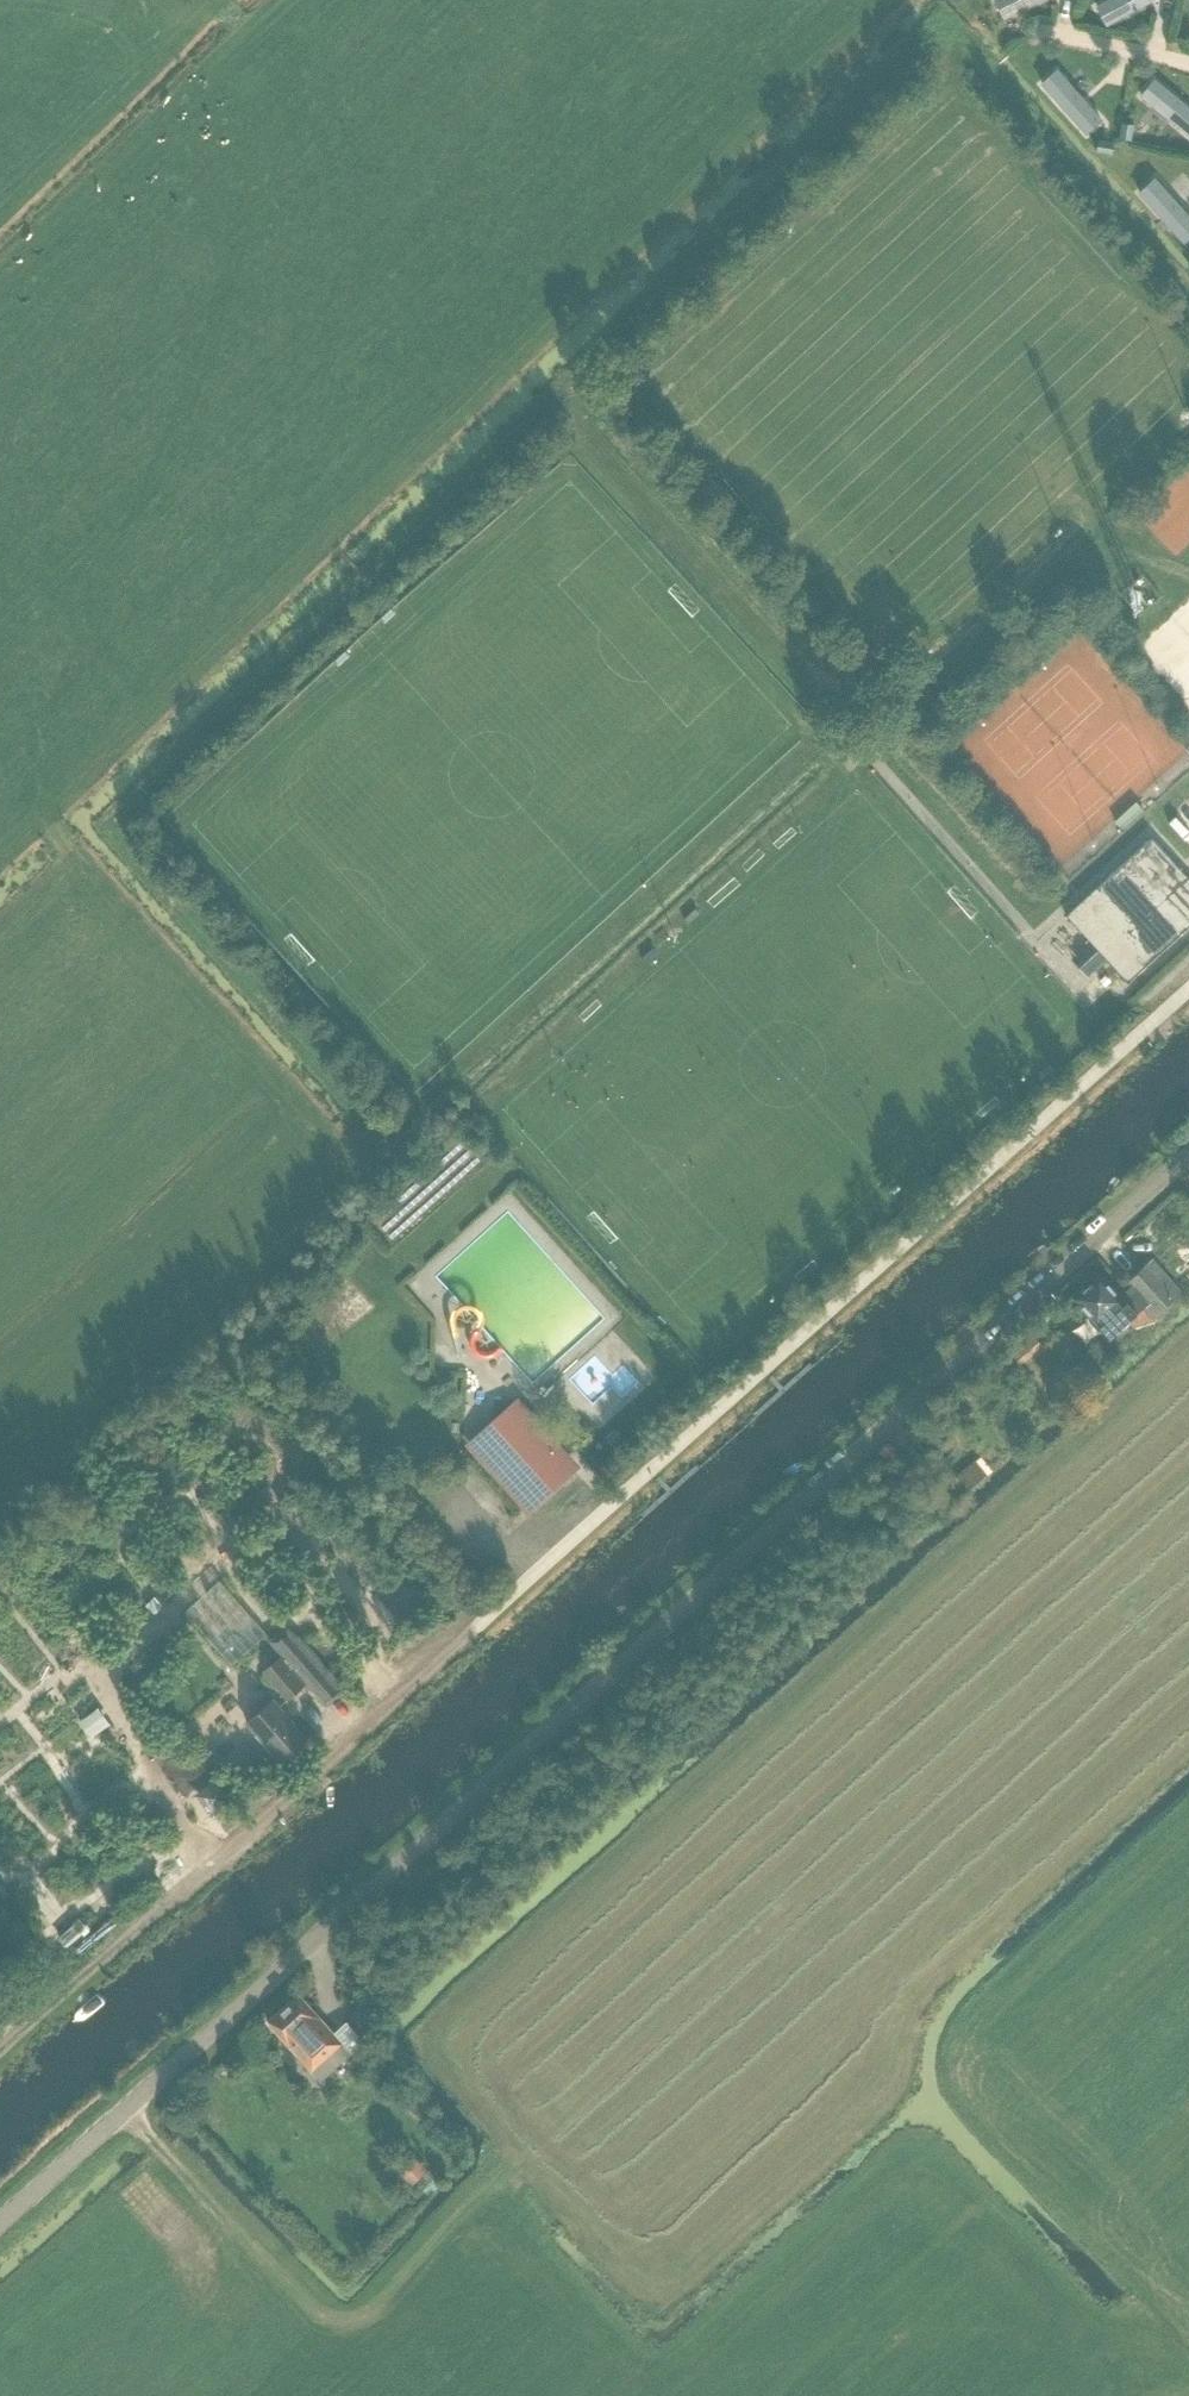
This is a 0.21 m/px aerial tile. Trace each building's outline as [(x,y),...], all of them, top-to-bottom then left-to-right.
[(1017,8),(1032,0),(1013,0),(1017,8)] [(1120,15),(1135,7),(1135,6),(1146,0),(1112,0),(1120,15)] [(1076,92),(1065,79),(1052,91),(1086,130),(1099,118),(1088,105),(1087,106),(1076,92)] [(1165,88),(1153,102),(1188,131),(1188,109),(1177,99),(1178,99),(1165,88)] [(1135,124),(1123,122),(1120,138),(1132,140),(1135,124)] [(1115,142),(1099,139),(1097,151),(1113,154),(1115,142)] [(1164,190),(1150,202),(1184,240),(1188,236),(1188,218),(1187,215),(1186,216),(1174,203),(1175,202),(1164,190)] [(1188,925),(1188,878),(1151,837),(1060,922),(1089,954),(1096,947),(1128,981),(1188,925)] [(1124,1284),(1131,1292),(1144,1307),(1152,1316),(1181,1290),(1152,1258),(1124,1284)] [(1144,1307),(1131,1292),(1122,1299),(1100,1275),(1076,1297),(1111,1336),(1144,1307)] [(531,1505),(573,1467),(531,1420),(531,1411),(523,1411),(514,1400),(471,1438),(531,1505)] [(970,1488),(983,1476),(971,1462),(957,1474),(970,1488)] [(268,1632),(219,1580),(185,1611),(233,1663),(268,1632)] [(347,1689),(289,1622),(270,1639),(282,1653),(263,1669),(288,1698),(307,1681),(328,1705),(347,1689)] [(284,1762),(311,1737),(275,1696),(247,1721),(284,1762)] [(235,1799),(218,1776),(196,1793),(213,1816),(235,1799)] [(322,2018),(298,1993),(268,2020),(291,2046),(321,2080),(352,2052),(322,2018)] [(349,2014),(364,2026),(379,2008),(364,1996),(349,2014)] [(394,2167),(411,2185),(428,2168),(411,2150),(394,2167)]
